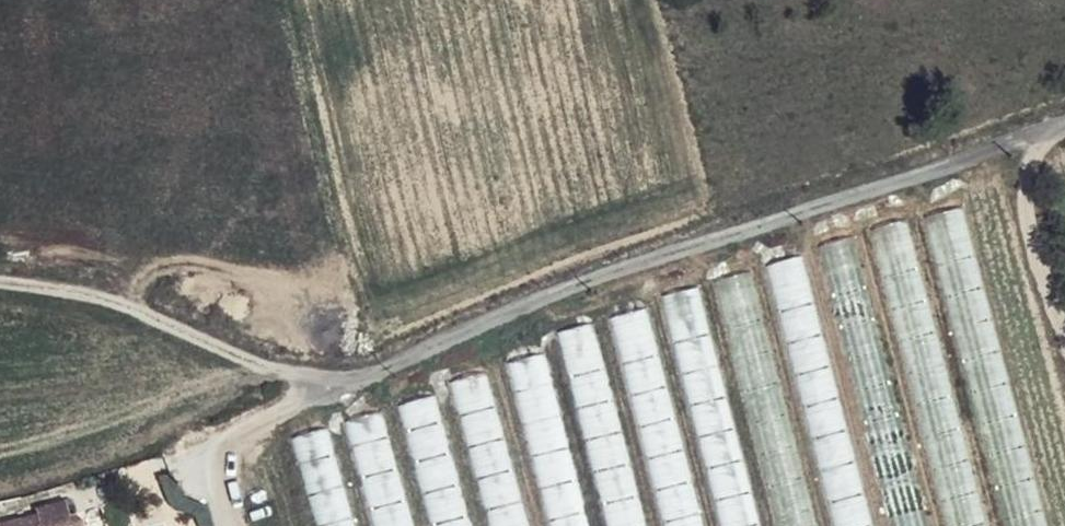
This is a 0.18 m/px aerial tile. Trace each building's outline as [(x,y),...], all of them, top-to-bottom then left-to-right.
[(324,129),(310,132),(313,148),(326,145),(324,129)] [(885,283),(916,276),(904,221),(873,228),(885,283)] [(826,243),(836,317),(866,313),(857,239),(826,243)] [(747,274),(723,278),(727,306),(751,302),(747,274)] [(625,372),(655,365),(642,309),(612,316),(625,372)] [(485,373),(454,379),(465,438),(496,432),(485,373)] [(440,436),(434,397),(401,402),(406,441),(440,436)] [(309,485),(340,474),(324,429),(293,439),(309,485)] [(743,481),(713,489),(724,525),(756,525),(743,481)] [(0,524),(0,525),(88,525),(87,521),(77,513),(70,515),(65,500),(37,507),(39,513),(0,524)]
